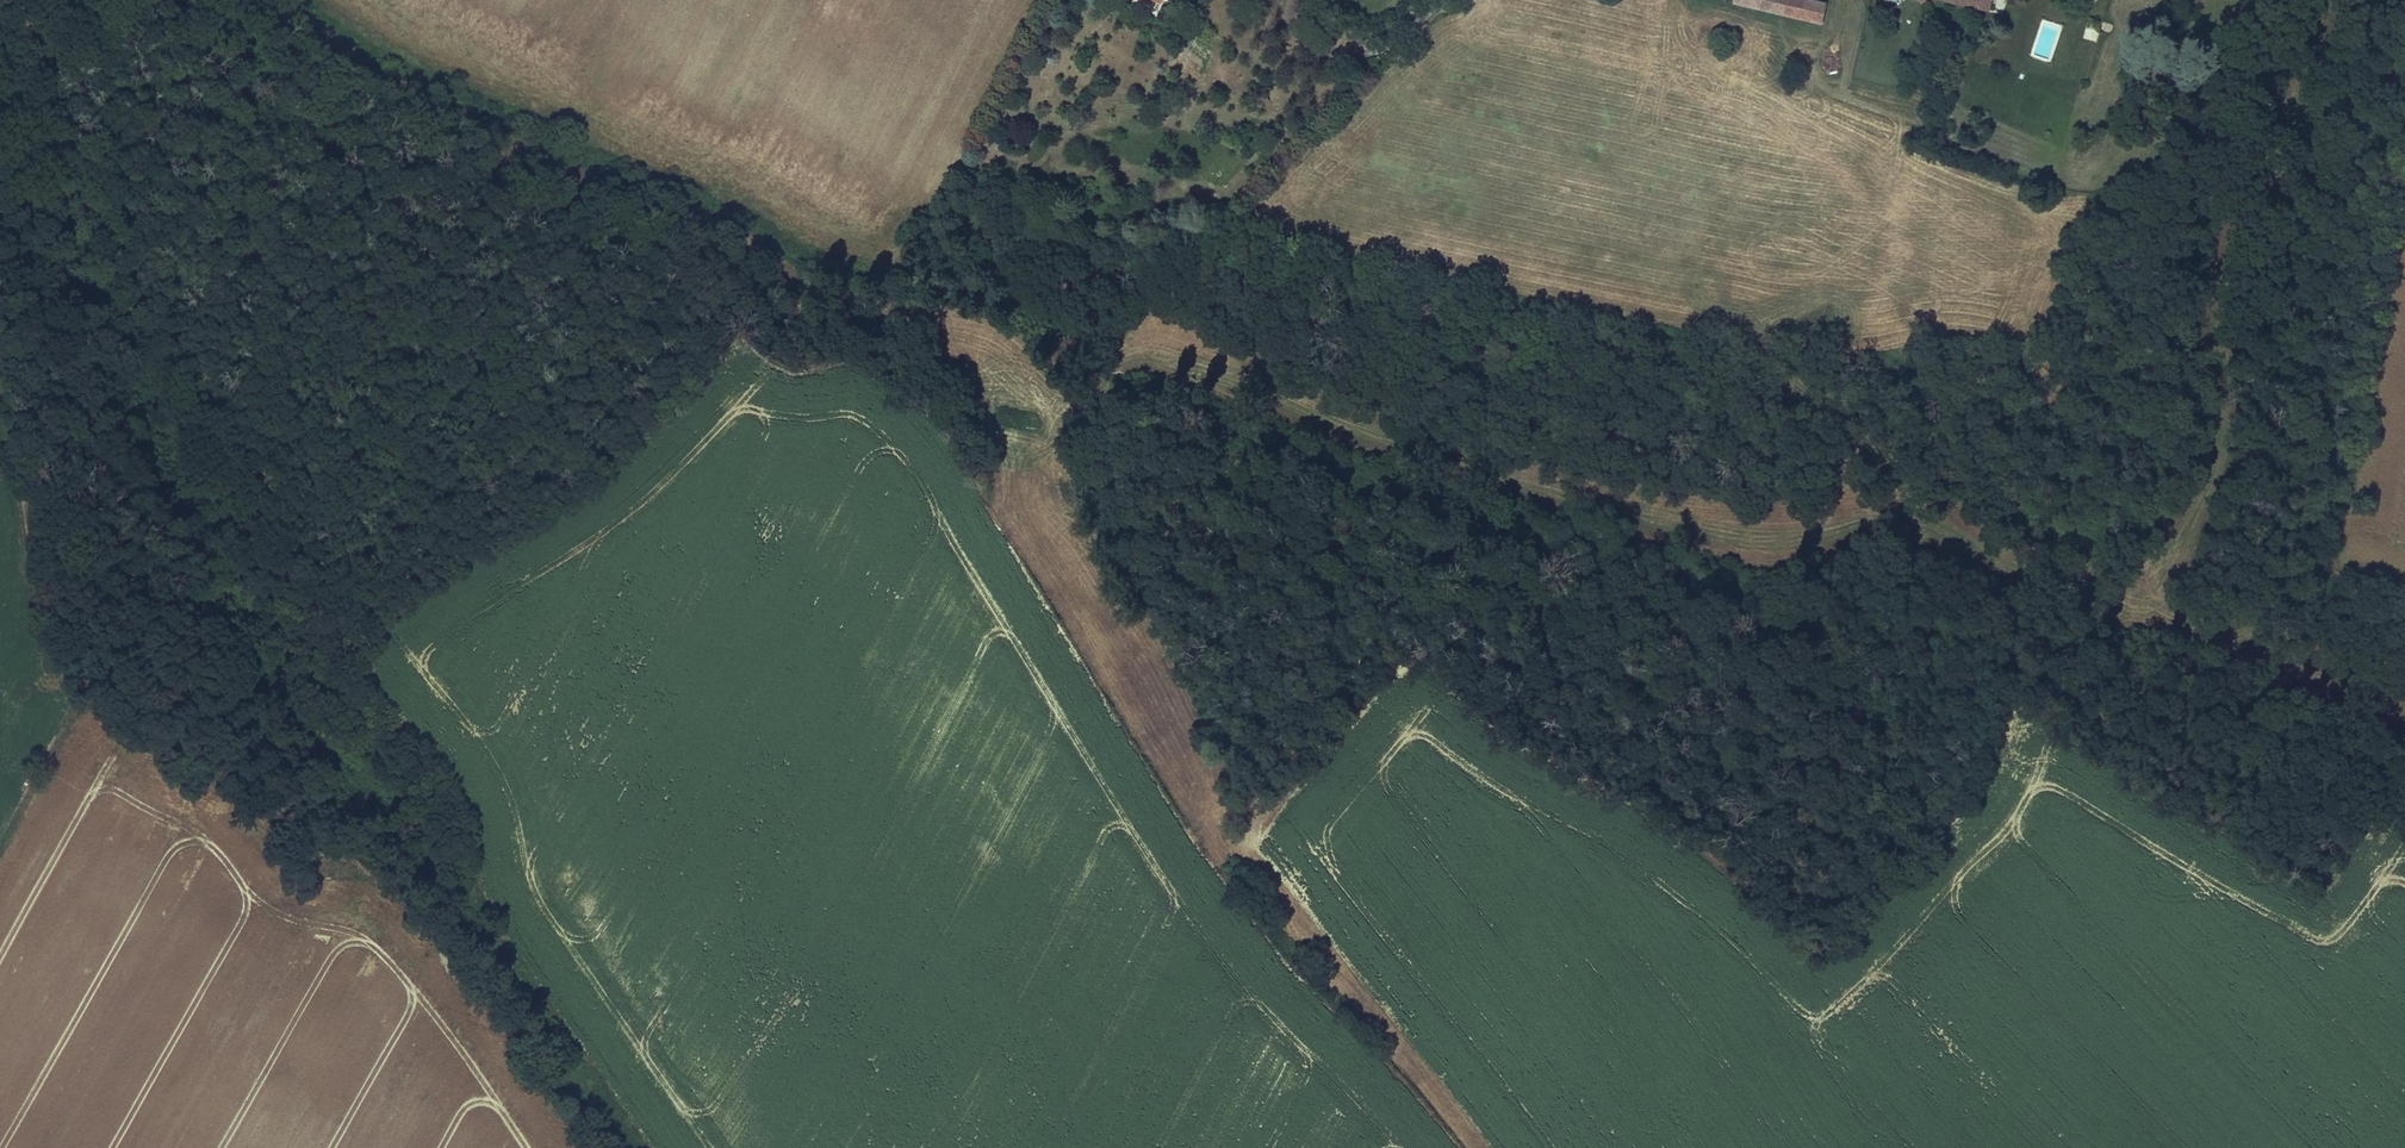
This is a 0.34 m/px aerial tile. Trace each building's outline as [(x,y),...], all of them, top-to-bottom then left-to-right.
[(1828,2),(1821,0),(1738,0),(1823,21),(1828,2)] [(1993,0),(1943,0),(1942,5),(1989,16),(1993,0)] [(2095,43),(2101,25),(2089,21),(2083,39),(2095,43)]
